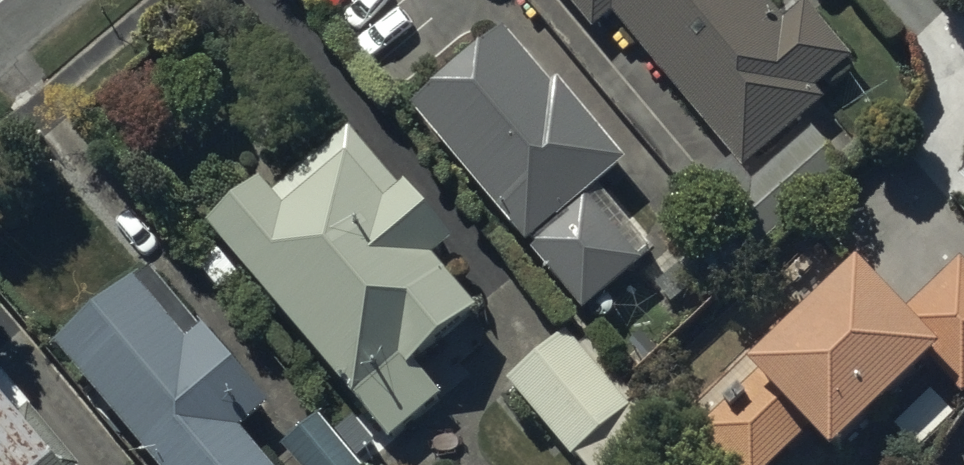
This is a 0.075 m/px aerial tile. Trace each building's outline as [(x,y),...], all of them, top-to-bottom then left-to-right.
[(595,32),(613,17),(740,172),(822,104),(814,95),(852,64),(805,7),(784,25),(763,0),(569,0),(595,32)] [(505,38),(415,109),(585,314),(640,269),(636,264),(651,251),(599,189),(624,168),(558,88),(551,94),(505,38)] [(730,165),(692,194),(746,261),(849,178),(815,136),(749,189),(730,165)] [(266,186),(214,231),(395,445),(447,401),(419,368),(480,317),(438,266),(460,248),(411,190),(404,196),(354,137),(279,201),(266,186)] [(911,328),(868,284),(762,388),(768,395),(711,452),(724,464),(801,464),(817,450),(831,464),(851,464),(939,379),(963,405),(963,277),(911,328)] [(59,349),(155,464),(271,464),(245,434),(276,409),(201,318),(188,314),(173,326),(138,284),(59,349)] [(512,390),(577,464),(629,464),(661,438),(573,337),(512,390)] [(0,373),(0,464),(61,464),(24,421),(34,412),(0,373)] [(285,448),(299,464),(360,464),(323,419),(285,448)]
